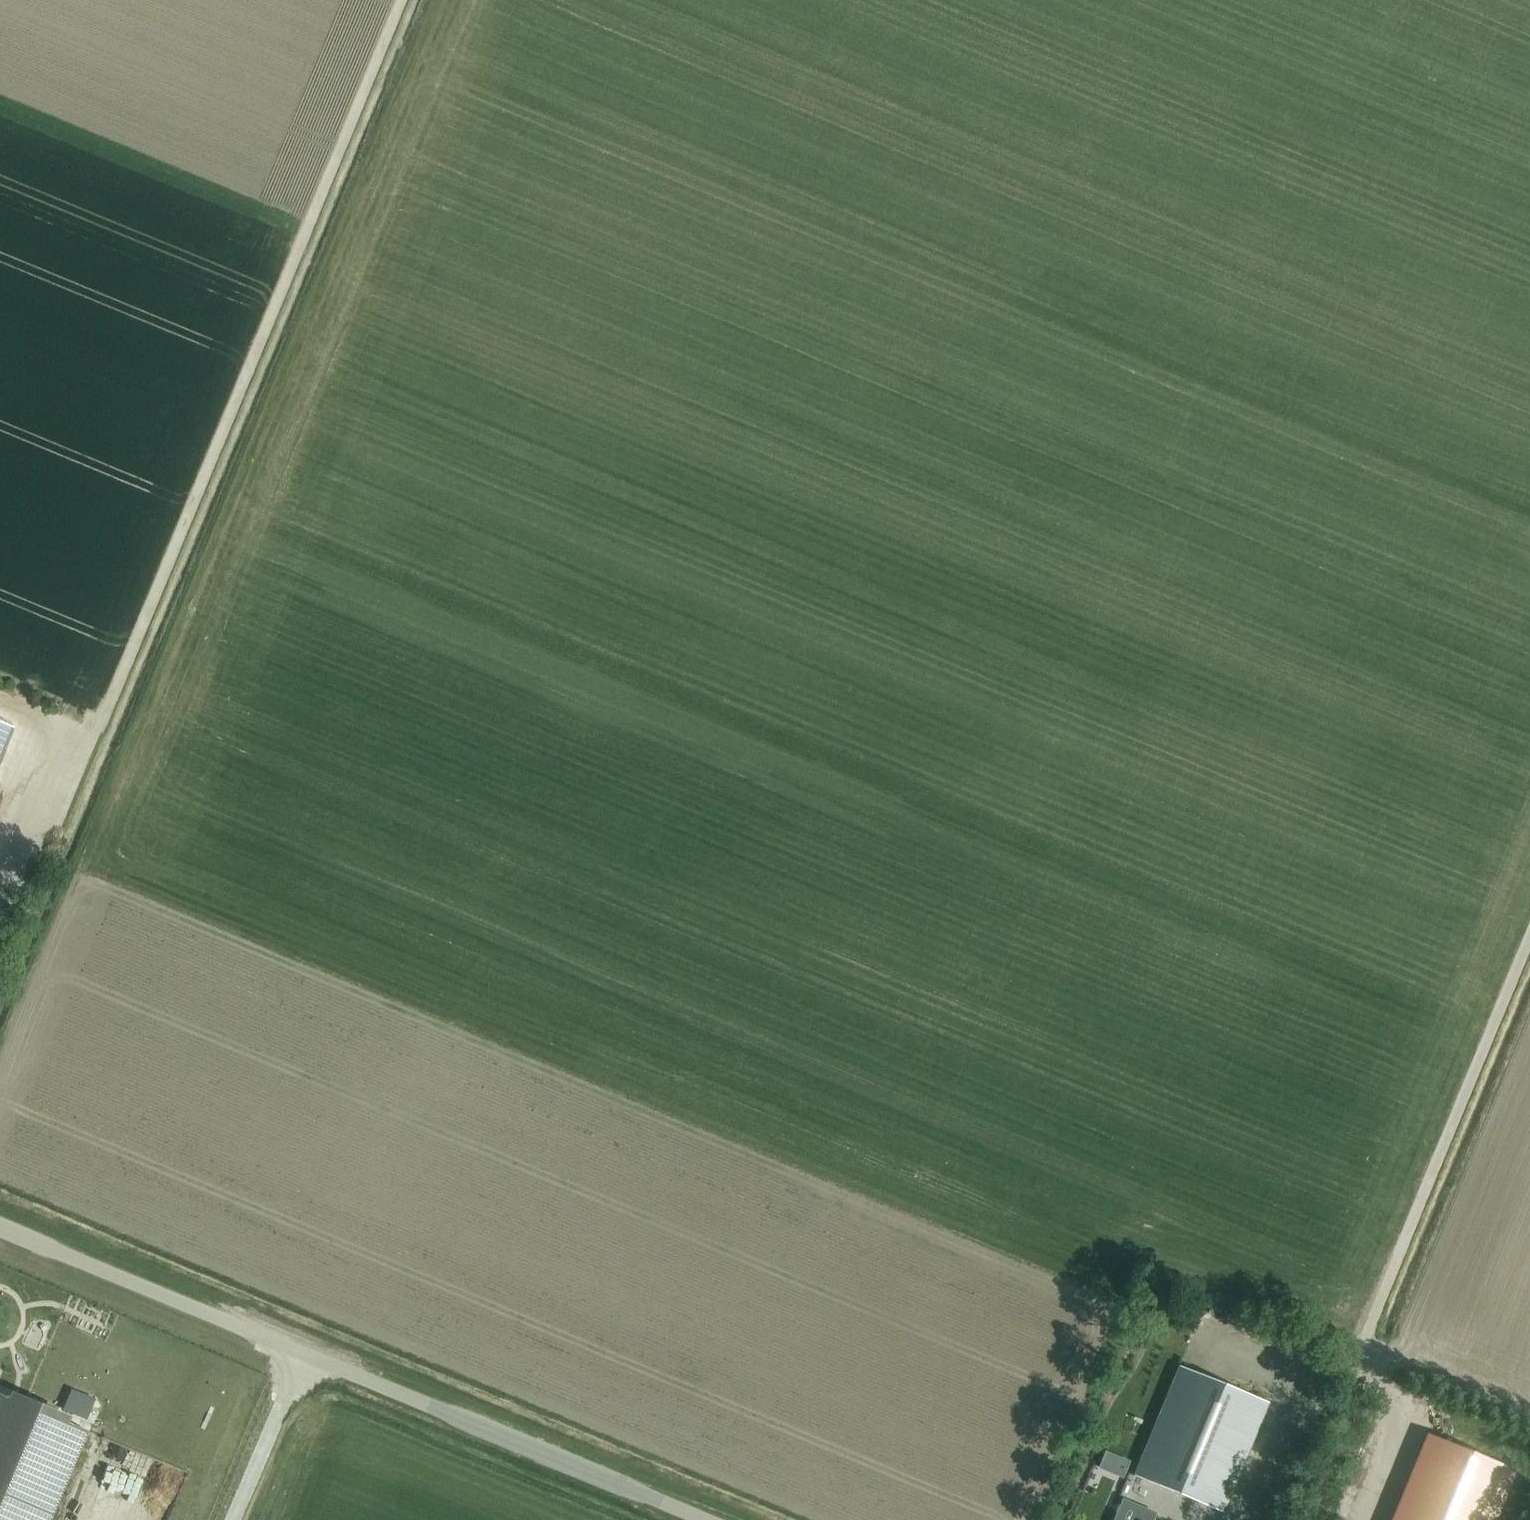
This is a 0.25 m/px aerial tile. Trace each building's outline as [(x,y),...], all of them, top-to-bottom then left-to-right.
[(13,729),(0,723),(0,761),(13,729)] [(1223,1511),(1267,1403),(1179,1366),(1134,1474),(1223,1511)] [(0,1404),(0,1519),(46,1519),(84,1430),(4,1395),(0,1404)] [(1391,1519),(1495,1519),(1516,1471),(1427,1434),(1391,1519)] [(1113,1519),(1122,1519),(1128,1504),(1100,1493),(1092,1512),(1113,1519)]
